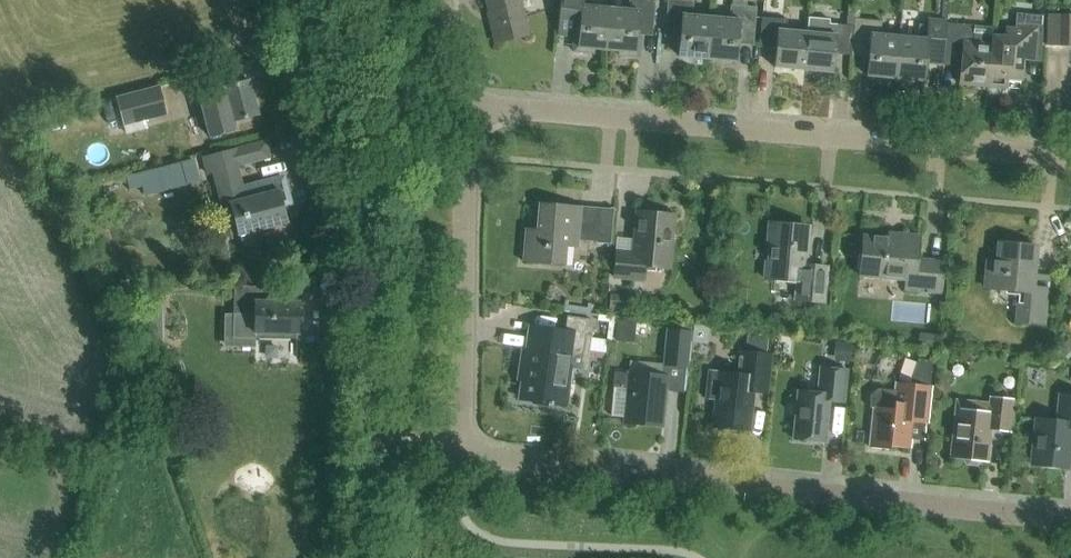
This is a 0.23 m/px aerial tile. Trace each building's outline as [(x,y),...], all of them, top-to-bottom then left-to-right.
[(492,24),(490,25),(495,44),(527,36),(519,0),(486,0),(492,24)] [(610,8),(591,7),(592,0),(562,0),(559,34),(574,35),(572,52),(593,53),(593,49),(606,50),(610,8)] [(610,8),(606,50),(619,51),(619,56),(639,57),(641,38),(636,37),(637,27),(653,28),(655,0),(629,0),(628,10),(610,8)] [(711,17),(692,16),(693,2),(673,0),(668,0),(665,29),(680,31),(678,57),(707,59),(711,17)] [(707,59),(736,62),(738,36),(753,37),(756,7),(743,6),(744,0),(733,0),(732,5),(730,5),(729,19),(711,17),(707,59)] [(808,32),(805,70),(833,73),(834,54),(851,56),(852,48),(854,19),(856,5),(849,4),(847,25),(828,23),(829,19),(809,17),(808,32)] [(1047,13),(1046,46),(1070,47),(1070,14),(1047,13)] [(992,36),(987,87),(1007,89),(1007,78),(1021,80),(1022,53),(1040,54),(1042,16),(1016,14),(1015,29),(1004,28),(1003,37),(992,36)] [(762,16),(759,47),(777,49),(775,67),(805,70),(808,32),(786,30),(787,19),(778,18),(765,17),(762,16)] [(944,57),(946,24),(947,18),(928,16),(928,25),(919,25),(917,39),(899,37),(895,78),(924,81),(926,55),(944,57)] [(880,35),(882,21),(854,19),(852,48),(869,50),(867,76),(895,78),(899,37),(880,35)] [(987,87),(992,36),(992,28),(946,24),(944,57),(943,65),(961,66),(959,84),(987,87)] [(258,115),(248,80),(223,87),(222,83),(200,89),(203,97),(199,99),(209,137),(235,130),(233,122),(258,115)] [(168,114),(160,84),(116,96),(124,126),(168,114)] [(233,150),(203,158),(207,174),(213,173),(223,212),(232,210),(239,236),(241,236),(242,242),(257,238),(255,231),(286,223),(281,204),(288,202),(282,178),(243,188),(237,166),(233,150)] [(178,164),(126,177),(129,190),(143,186),(145,195),(183,186),(178,164)] [(577,248),(581,207),(539,203),(536,230),(525,229),(522,262),(564,266),(566,247),(577,248)] [(610,209),(598,208),(595,242),(595,244),(611,245),(614,208),(610,208),(610,209)] [(669,269),(674,215),(636,211),(632,253),(616,251),(613,278),(643,281),(644,267),(669,269)] [(769,223),(764,279),(797,282),(796,300),(825,303),(828,268),(806,266),(809,228),(780,226),(781,224),(769,223)] [(941,293),(944,262),(917,260),(919,237),(896,235),(896,239),(862,236),(859,276),(905,280),(905,290),(941,293)] [(1043,324),(1046,289),(1031,287),(1034,247),(1000,244),(998,262),(987,261),(985,288),(1019,291),(1016,322),(1043,324)] [(274,302),(274,287),(234,286),(233,314),(225,314),(224,346),(255,347),(256,340),(294,341),(294,334),(296,334),(297,302),(274,302)] [(630,310),(632,297),(609,295),(608,308),(630,310)] [(568,315),(565,331),(530,326),(526,350),(521,350),(517,380),(521,381),(518,399),(561,406),(565,379),(568,380),(570,369),(585,371),(593,319),(568,315)] [(615,318),(613,340),(634,342),(636,320),(615,318)] [(693,342),(708,344),(710,326),(695,325),(693,342)] [(693,330),(667,327),(663,366),(689,368),(693,330)] [(941,335),(920,333),(919,345),(940,346),(941,335)] [(746,335),(745,351),(766,353),(767,337),(746,335)] [(836,342),(834,359),(853,360),(854,343),(836,342)] [(745,351),(739,351),(737,374),(707,371),(704,399),(714,400),(711,428),(750,432),(754,393),(768,395),(773,354),(766,353),(745,351)] [(910,428),(925,430),(932,361),(920,359),(911,384),(894,383),(894,389),(880,388),(871,395),(870,407),(875,407),(870,448),(890,450),(890,447),(908,449),(910,428)] [(848,370),(840,369),(819,367),(816,392),(796,390),(791,440),(826,444),(830,402),(845,403),(848,370)] [(663,425),(667,377),(615,372),(614,386),(611,416),(619,417),(619,421),(654,424),(663,425)] [(1057,394),(1055,421),(1037,419),(1032,465),(1067,469),(1070,431),(1070,396),(1057,394)] [(958,399),(956,411),(951,457),(963,458),(968,463),(976,464),(981,460),(986,461),(989,429),(1009,432),(1012,401),(991,398),(990,402),(958,399)]
